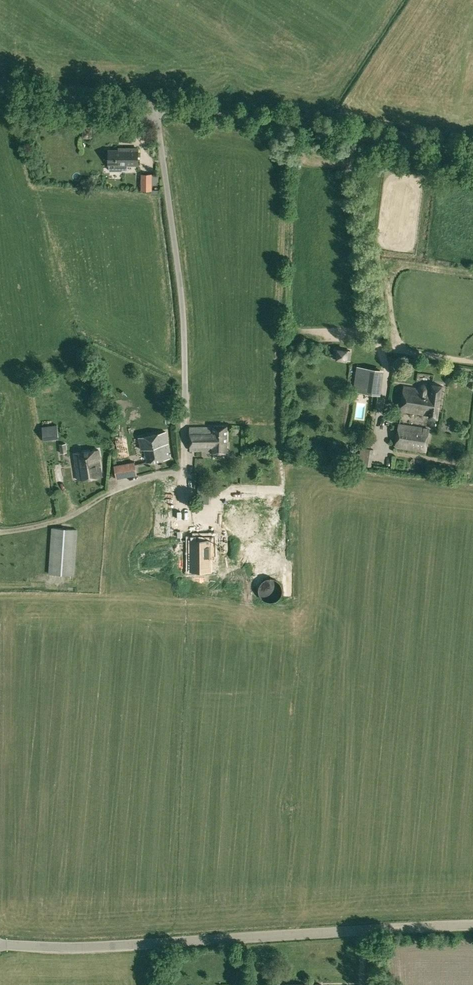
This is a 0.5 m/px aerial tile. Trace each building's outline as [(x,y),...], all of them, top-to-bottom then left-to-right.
[(57,120),(46,122),(47,129),(58,128),(57,120)] [(83,128),(83,136),(91,136),(91,128),(83,128)] [(109,164),(109,171),(122,171),(122,170),(128,169),(127,164),(138,164),(138,148),(118,148),(118,150),(109,150),(109,164)] [(141,174),(141,190),(152,190),(152,185),(157,185),(157,173),(141,174)] [(348,349),(337,348),(336,359),(347,360),(348,349)] [(354,390),(380,394),(383,370),(357,366),(354,390)] [(418,388),(405,386),(401,411),(428,415),(428,416),(437,417),(442,385),(431,384),(431,388),(429,387),(428,386),(427,385),(426,385),(425,384),(424,384),(423,384),(421,385),(420,386),(419,386),(419,387),(418,388)] [(368,424),(369,404),(360,404),(359,424),(368,424)] [(197,411),(204,410),(205,415),(197,417),(198,420),(216,417),(214,406),(197,409),(197,411)] [(39,415),(44,438),(57,436),(52,413),(39,415)] [(396,447),(426,451),(429,428),(399,424),(396,447)] [(212,452),(226,452),(226,425),(213,425),(213,427),(190,427),(190,450),(212,450),(212,452)] [(144,448),(147,462),(170,457),(167,443),(168,442),(166,431),(138,437),(141,449),(144,448)] [(115,442),(118,454),(124,453),(122,440),(115,442)] [(59,444),(60,453),(67,452),(66,443),(59,444)] [(358,464),(371,466),(374,449),(360,447),(358,464)] [(74,453),(78,479),(102,476),(99,458),(100,458),(99,449),(74,453)] [(115,465),(117,479),(138,475),(136,462),(115,465)] [(155,511),(155,521),(164,522),(164,511),(155,511)] [(49,573),(75,575),(78,529),(52,527),(49,573)] [(189,539),(189,566),(209,566),(209,545),(213,545),(213,536),(196,536),(196,539),(189,539)] [(157,561),(146,562),(146,571),(157,570),(157,561)] [(194,977),(194,967),(185,967),(185,977),(194,977)]
